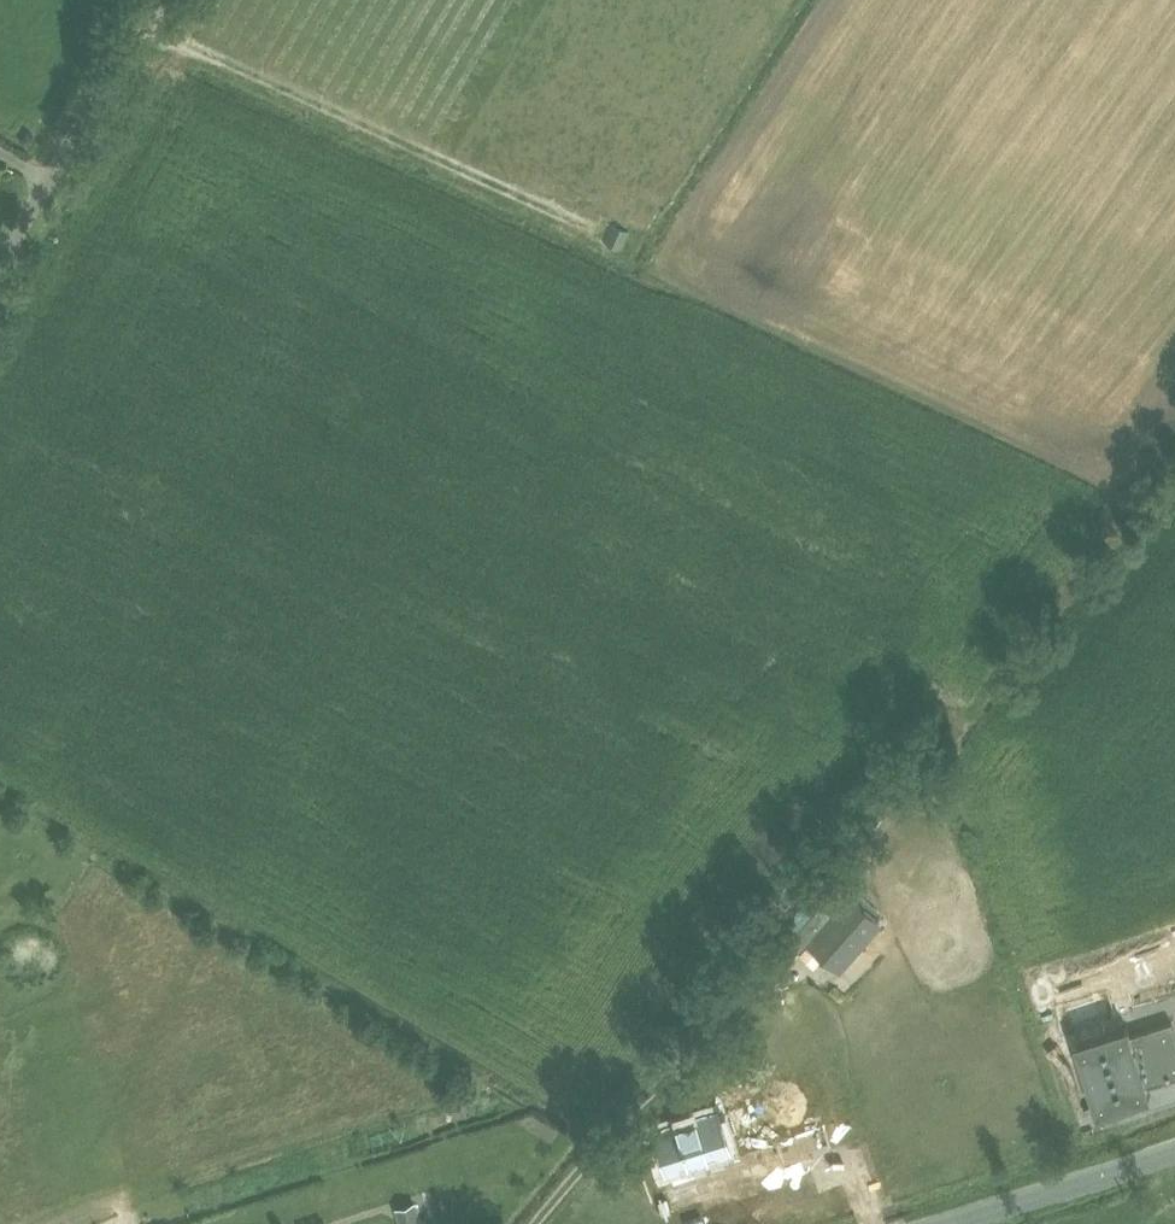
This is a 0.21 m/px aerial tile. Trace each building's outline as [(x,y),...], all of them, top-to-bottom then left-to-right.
[(20,141),(27,145),(34,134),(27,130),(20,141)] [(613,224),(605,241),(621,249),(629,232),(613,224)] [(788,922),(797,930),(821,903),(812,895),(788,922)] [(810,944),(838,968),(879,920),(851,897),(810,944)] [(822,904),(799,931),(795,935),(805,944),(832,913),(822,904)] [(1094,942),(1107,938),(1101,914),(1088,918),(1094,942)] [(1076,1042),(1098,1110),(1150,1094),(1147,1086),(1174,1077),(1174,1030),(1172,1020),(1130,1034),(1128,1026),(1076,1042)] [(712,1107),(650,1127),(663,1166),(725,1146),(720,1130),(734,1126),(727,1104),(713,1109),(712,1107)] [(413,1201),(396,1206),(401,1223),(420,1223),(413,1201)]
